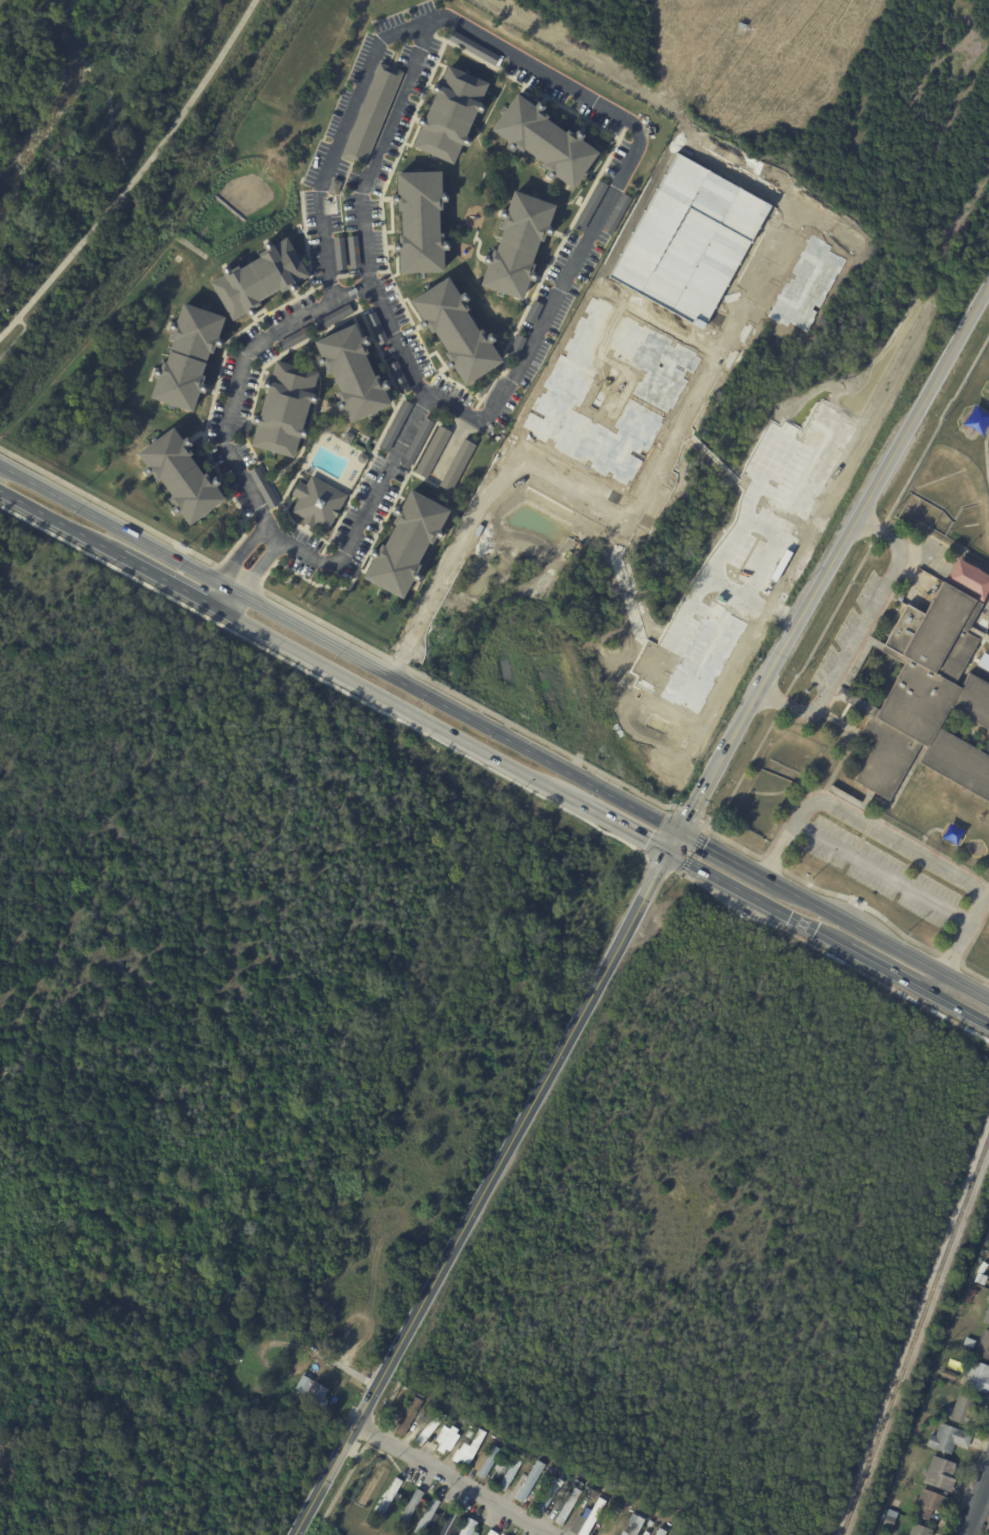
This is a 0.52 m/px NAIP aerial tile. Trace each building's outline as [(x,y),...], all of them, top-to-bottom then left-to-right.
[(380,64),(402,73),(363,167),(339,157),(378,63),(380,64)] [(447,67),(488,85),(479,106),(483,107),(479,115),(474,113),(463,138),(468,140),(465,148),(461,147),(453,166),(412,149),(420,130),(414,127),(417,118),(422,120),(433,95),(428,93),(431,85),(438,88),(447,67)] [(538,106),(542,108),(539,112),(545,117),(543,120),(562,134),(564,131),(571,136),(574,131),(581,137),(578,141),(595,154),(569,190),(551,177),(548,182),(541,177),(545,172),(538,167),(540,165),(521,151),(519,154),(512,149),(509,154),(502,148),(505,144),(487,131),(514,95),(531,107),(535,103),(538,106)] [(445,195),(445,203),(440,203),(440,211),(437,211),(438,235),(441,235),(442,243),(447,243),(447,251),(442,252),(442,273),(398,275),(397,254),(391,254),(391,244),(396,244),(396,236),(400,236),(399,212),(395,213),(395,205),(390,205),(390,196),(395,196),(395,174),(439,173),(440,194),(445,194),(445,195)] [(333,180),(340,183),(335,195),(326,192),(331,179),(333,180)] [(530,199),(553,207),(546,228),(550,230),(547,238),(542,236),(540,244),(537,243),(529,265),(532,266),(529,274),(534,276),(531,284),(526,282),(519,303),(477,288),(484,267),(479,266),(483,257),(487,259),(490,251),(493,252),(501,230),(498,229),(500,221),(495,220),(498,211),(504,213),(511,192),(530,199)] [(624,194),(631,199),(610,237),(601,232),(622,194),(624,194)] [(350,270),(349,270),(346,237),(356,236),(359,269),(350,270)] [(335,271),(332,239),(342,238),(346,270),(335,271)] [(294,256),(307,277),(292,286),(294,290),(286,295),(284,290),(277,294),(275,291),(255,303),(257,307),(250,311),(252,315),(245,319),(242,315),(230,323),(207,284),(219,277),(216,272),(224,267),(227,272),(234,267),(236,270),(256,258),(254,255),(260,252),(257,247),(266,242),(269,247),(284,239),(294,256)] [(464,295),(468,301),(464,304),(468,310),(465,312),(478,332),(481,330),(485,337),(490,334),(494,342),(490,345),(502,363),(465,387),(453,369),(448,372),(443,364),(448,362),(443,355),(446,353),(434,333),(431,335),(426,328),(422,332),(417,324),(421,321),(410,303),(447,278),(459,296),(463,293),(464,295)] [(533,302),(542,306),(533,325),(524,321),(532,302),(533,302)] [(221,341),(218,348),(214,347),(211,354),(207,353),(200,375),(203,376),(201,384),(206,386),(203,394),(198,392),(191,413),(148,399),(155,378),(150,377),(153,368),(157,369),(160,362),(164,364),(171,341),(168,340),(170,332),(165,331),(168,322),(174,324),(180,303),(223,317),(217,338),(221,340),(221,341)] [(352,314),(324,330),(318,320),(347,304),(352,314)] [(361,338),(365,337),(368,345),(364,348),(367,355),(364,357),(373,378),(377,376),(380,383),(384,381),(388,390),(384,392),(390,406),(350,424),(343,410),(338,412),(334,404),(339,402),(336,395),(339,393),(329,372),(326,373),(323,365),(318,368),(315,361),(319,359),(312,343),(353,325),(360,339),(361,338)] [(307,333),(309,337),(281,352),(276,343),(304,328),(307,333)] [(516,359),(507,354),(516,335),(525,340),(516,359)] [(277,361),(319,373),(313,395),(316,396),(314,404),(308,403),(301,429),(306,431),(304,439),(300,438),(294,457),(251,445),(257,426),(250,424),(253,415),(258,417),(265,391),(260,389),(263,380),(269,382),(276,360),(277,361)] [(479,399),(476,397),(486,382),(489,384),(479,399)] [(411,406),(387,453),(378,449),(402,401),(412,406),(411,406)] [(425,419),(433,423),(408,471),(398,466),(424,418),(425,419)] [(450,433),(425,480),(413,473),(438,427),(450,433)] [(187,439),(191,445),(187,448),(192,455),(189,457),(203,476),(206,474),(210,480),(215,477),(220,484),(216,487),(225,500),(189,527),(179,513),(175,516),(170,510),(174,507),(170,500),(172,498),(158,479),(155,481),(151,475),(146,478),(141,471),(145,468),(136,454),(172,428),(181,441),(186,438),(187,439)] [(348,433),(353,436),(348,446),(340,441),(345,432),(348,433)] [(472,446),(474,446),(449,493),(437,487),(462,440),(472,446)] [(360,464),(357,462),(356,458),(357,455),(362,454),(365,456),(366,460),(364,463),(360,464)] [(278,505),(269,511),(247,473),(256,468),(278,505)] [(345,496),(345,497),(337,511),(338,511),(326,533),(313,525),(310,529),(301,524),(303,520),(290,512),(297,500),(290,495),(297,482),(304,486),(310,476),(345,496)] [(412,493),(447,512),(436,531),(441,534),(437,541),(432,539),(428,546),(426,544),(414,565),(417,567),(414,574),(418,577),(414,584),(410,582),(400,601),(361,580),(371,561),(366,558),(371,550),(375,552),(379,546),(382,547),(393,526),(390,524),(394,518),(389,515),(393,507),(398,509),(408,491),(412,493)] [(955,559),(946,580),(974,592),(971,597),(982,602),(988,587),(988,574),(955,559)] [(969,673),(988,684),(988,730),(951,709),(941,730),(988,757),(988,804),(918,766),(927,748),(921,745),(889,802),(856,781),(877,741),(862,733),(871,714),(878,717),(907,659),(901,654),(942,583),(981,605),(965,634),(979,642),(955,685),(961,687),(969,673)] [(984,1272),(975,1268),(979,1258),(988,1262),(984,1272)] [(975,1297),(969,1294),(971,1289),(977,1291),(975,1297)] [(988,1324),(988,1300),(981,1321),(988,1324)] [(984,1328),(988,1330),(988,1359),(975,1354),(984,1328)] [(963,1344),(972,1348),(969,1355),(959,1351),(963,1344)] [(973,1360),(988,1366),(988,1384),(986,1393),(964,1385),(973,1360)] [(943,1368),(955,1373),(953,1380),(940,1375),(943,1368)] [(303,1375),(311,1380),(303,1394),(293,1389),(301,1374),(303,1375)] [(315,1381),(328,1389),(324,1396),(326,1397),(324,1399),(327,1401),(322,1410),(304,1399),(315,1381)] [(973,1406),(971,1412),(978,1414),(973,1428),(944,1417),(948,1406),(953,1407),(959,1390),(976,1396),(973,1406)] [(420,1399),(423,1401),(402,1437),(394,1432),(414,1396),(420,1399)] [(419,1447),(413,1442),(426,1427),(422,1424),(424,1421),(428,1424),(439,1412),(445,1417),(419,1447)] [(970,1439),(967,1448),(954,1444),(950,1455),(925,1446),(930,1433),(935,1435),(940,1422),(972,1433),(970,1439)] [(436,1450),(452,1426),(457,1430),(442,1454),(436,1450)] [(458,1463),(452,1459),(458,1448),(459,1450),(464,1442),(469,1445),(479,1428),(487,1432),(466,1468),(458,1463)] [(477,1471),(472,1468),(482,1451),(489,1455),(494,1446),(501,1451),(484,1479),(477,1475),(479,1472),(477,1471)] [(954,1481),(950,1492),(922,1482),(932,1455),(956,1464),(951,1478),(955,1479),(954,1481)] [(502,1493),(495,1488),(496,1486),(490,1482),(496,1472),(491,1470),(497,1461),(507,1468),(512,1459),(519,1464),(502,1493)] [(516,1498),(538,1461),(545,1466),(523,1503),(516,1498)] [(403,1481),(379,1520),(372,1515),(395,1476),(403,1481)] [(551,1500),(542,1515),(535,1510),(552,1484),(559,1488),(551,1500)] [(581,1491),(561,1526),(554,1522),(560,1512),(554,1508),(560,1498),(566,1502),(574,1487),(581,1491)] [(938,1517),(938,1518),(930,1515),(928,1520),(913,1515),(922,1488),(946,1496),(938,1517)] [(424,1493),(406,1524),(399,1520),(417,1489),(424,1493)] [(440,1502),(421,1534),(418,1534),(413,1532),(433,1497),(440,1502)] [(606,1501),(587,1534),(577,1534),(570,1531),(578,1515),(581,1517),(586,1507),(592,1510),(599,1497),(606,1501)] [(897,1507),(892,1505),(895,1499),(900,1502),(897,1507)] [(616,1505),(621,1510),(617,1513),(613,1509),(616,1505)] [(457,1516),(446,1534),(439,1531),(451,1508),(459,1513),(457,1516)] [(882,1524),(888,1508),(897,1512),(891,1528),(882,1524)] [(645,1520),(637,1534),(620,1534),(631,1513),(645,1520)] [(472,1532),(477,1534),(459,1534),(468,1518),(477,1523),(472,1532)] [(932,1532),(931,1534),(908,1534),(913,1523),(933,1530),(932,1532)]
